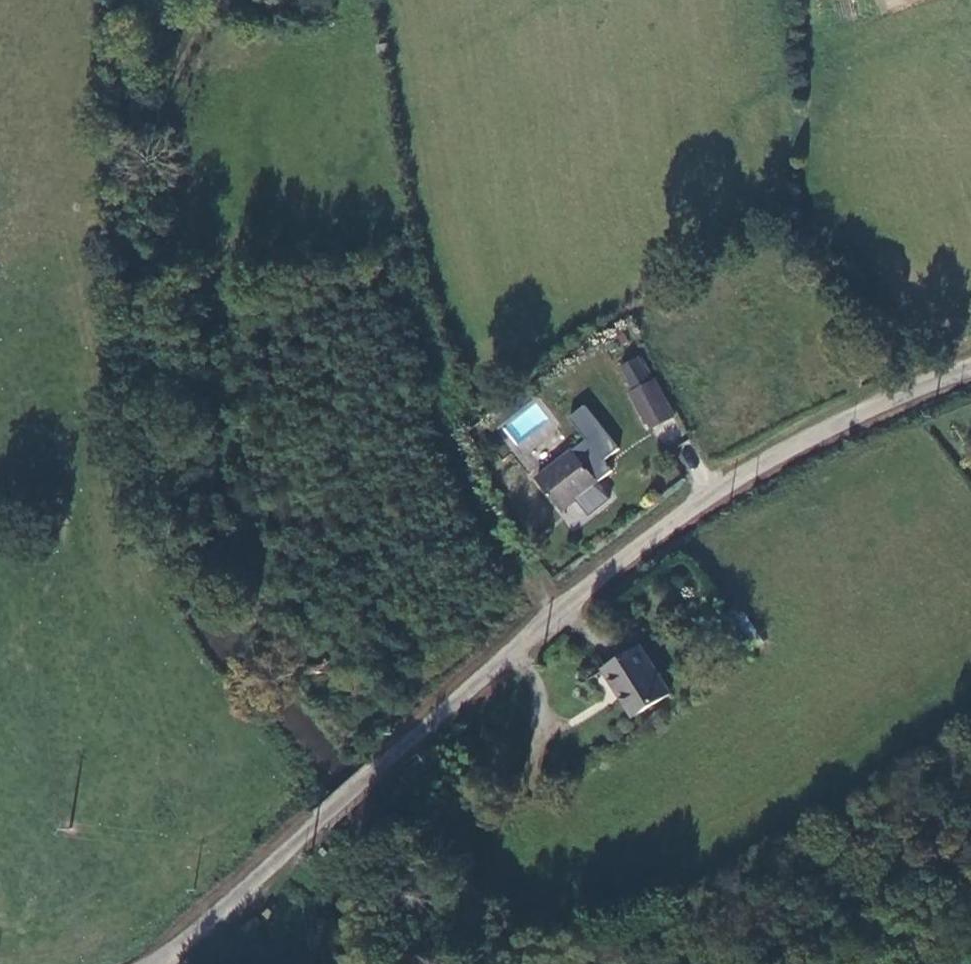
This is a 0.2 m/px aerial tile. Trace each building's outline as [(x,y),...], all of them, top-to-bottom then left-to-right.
[(630,387),(653,375),(641,352),(618,365),(630,387)] [(675,420),(657,389),(640,397),(659,430),(675,420)] [(562,513),(600,485),(575,455),(538,482),(562,513)] [(683,700),(654,655),(617,677),(645,724),(683,700)]
